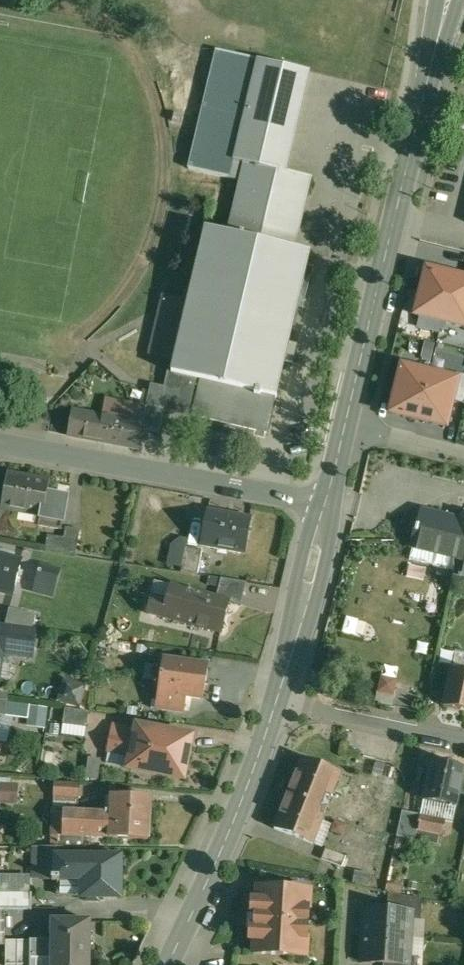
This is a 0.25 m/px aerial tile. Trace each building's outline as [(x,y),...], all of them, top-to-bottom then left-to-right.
[(310,71),(258,59),(234,160),(246,163),(229,233),(296,249),(312,177),(287,171),(310,71)] [(229,233),(207,228),(190,300),(180,341),(173,370),(173,372),(275,396),(277,396),(285,360),(293,361),(297,345),(289,343),(310,252),(296,249),(229,233)] [(426,268),(415,315),(463,327),(463,277),(426,268)] [(190,300),(165,295),(156,335),(180,341),(190,300)] [(429,373),(402,366),(391,413),(418,420),(429,373)] [(275,396),(173,372),(173,370),(169,369),(164,391),(151,388),(147,404),(160,407),(160,408),(164,409),(194,416),(195,414),(267,432),(275,396)] [(457,380),(429,373),(418,420),(445,426),(457,380)] [(160,407),(147,404),(144,423),(145,424),(143,430),(160,433),(164,409),(160,408),(160,407)] [(144,423),(73,411),(69,435),(140,448),(143,430),(145,424),(144,423)] [(49,480),(10,473),(4,507),(43,514),(49,480)] [(251,517),(209,509),(203,543),(245,551),(251,517)] [(463,515),(462,521),(428,513),(419,524),(418,524),(412,547),(413,548),(415,541),(437,547),(438,552),(463,558),(463,515)] [(68,538),(49,535),(47,546),(66,549),(68,538)] [(0,555),(0,591),(13,594),(22,561),(0,555)] [(60,570),(41,565),(38,579),(56,584),(60,570)] [(247,582),(221,577),(216,597),(230,601),(242,604),(247,582)] [(216,597),(172,585),(168,601),(153,597),(148,613),(222,632),(230,601),(216,597)] [(37,614),(10,607),(6,624),(34,628),(37,614)] [(36,628),(3,624),(0,642),(3,642),(1,654),(12,655),(13,653),(33,656),(36,628)] [(456,652),(453,668),(452,668),(444,706),(463,710),(463,654),(456,652)] [(207,665),(162,659),(155,708),(184,712),(186,696),(203,698),(207,665)] [(0,699),(0,715),(6,716),(9,700),(0,699)] [(90,711),(67,708),(65,724),(88,727),(90,711)] [(138,729),(115,725),(109,750),(133,755),(138,729)] [(191,737),(139,726),(138,729),(133,755),(131,765),(183,776),(191,737)] [(302,758),(274,828),(312,844),(323,818),(316,815),(324,794),(331,797),(341,774),(302,758)] [(432,761),(424,799),(457,807),(463,775),(463,768),(432,761)] [(13,801),(14,782),(0,781),(0,801),(13,801)] [(48,797),(74,798),(74,789),(48,789),(48,797)] [(151,797),(113,795),(112,816),(111,837),(149,839),(151,797)] [(421,815),(403,811),(398,837),(416,841),(418,831),(421,815)] [(112,816),(77,814),(75,835),(111,837),(112,816)] [(446,820),(421,815),(418,831),(443,836),(446,820)] [(68,847),(36,846),(35,878),(55,878),(56,855),(68,856),(68,847)] [(68,856),(56,855),(55,878),(84,879),(84,856),(68,856)] [(121,857),(84,856),(84,879),(84,897),(120,897),(121,857)] [(33,881),(9,881),(9,894),(1,894),(1,908),(32,908),(33,881)] [(312,890),(258,887),(258,900),(255,900),(253,902),(253,910),(255,912),(257,912),(256,928),(254,927),(252,930),(251,937),(253,940),(255,940),(254,953),(308,956),(309,936),(307,936),(309,910),(310,910),(312,890)] [(423,899),(389,893),(388,909),(412,911),(412,919),(422,920),(423,899)] [(388,909),(366,908),(365,935),(410,938),(412,919),(412,911),(388,909)] [(53,920),(53,940),(32,939),(32,964),(90,964),(90,962),(89,962),(89,945),(92,945),(92,935),(89,935),(90,922),(91,922),(91,921),(53,920)] [(410,938),(365,935),(363,962),(384,963),(409,964),(409,955),(410,938)] [(409,955),(409,964),(384,963),(384,964),(419,964),(419,956),(409,955)]
